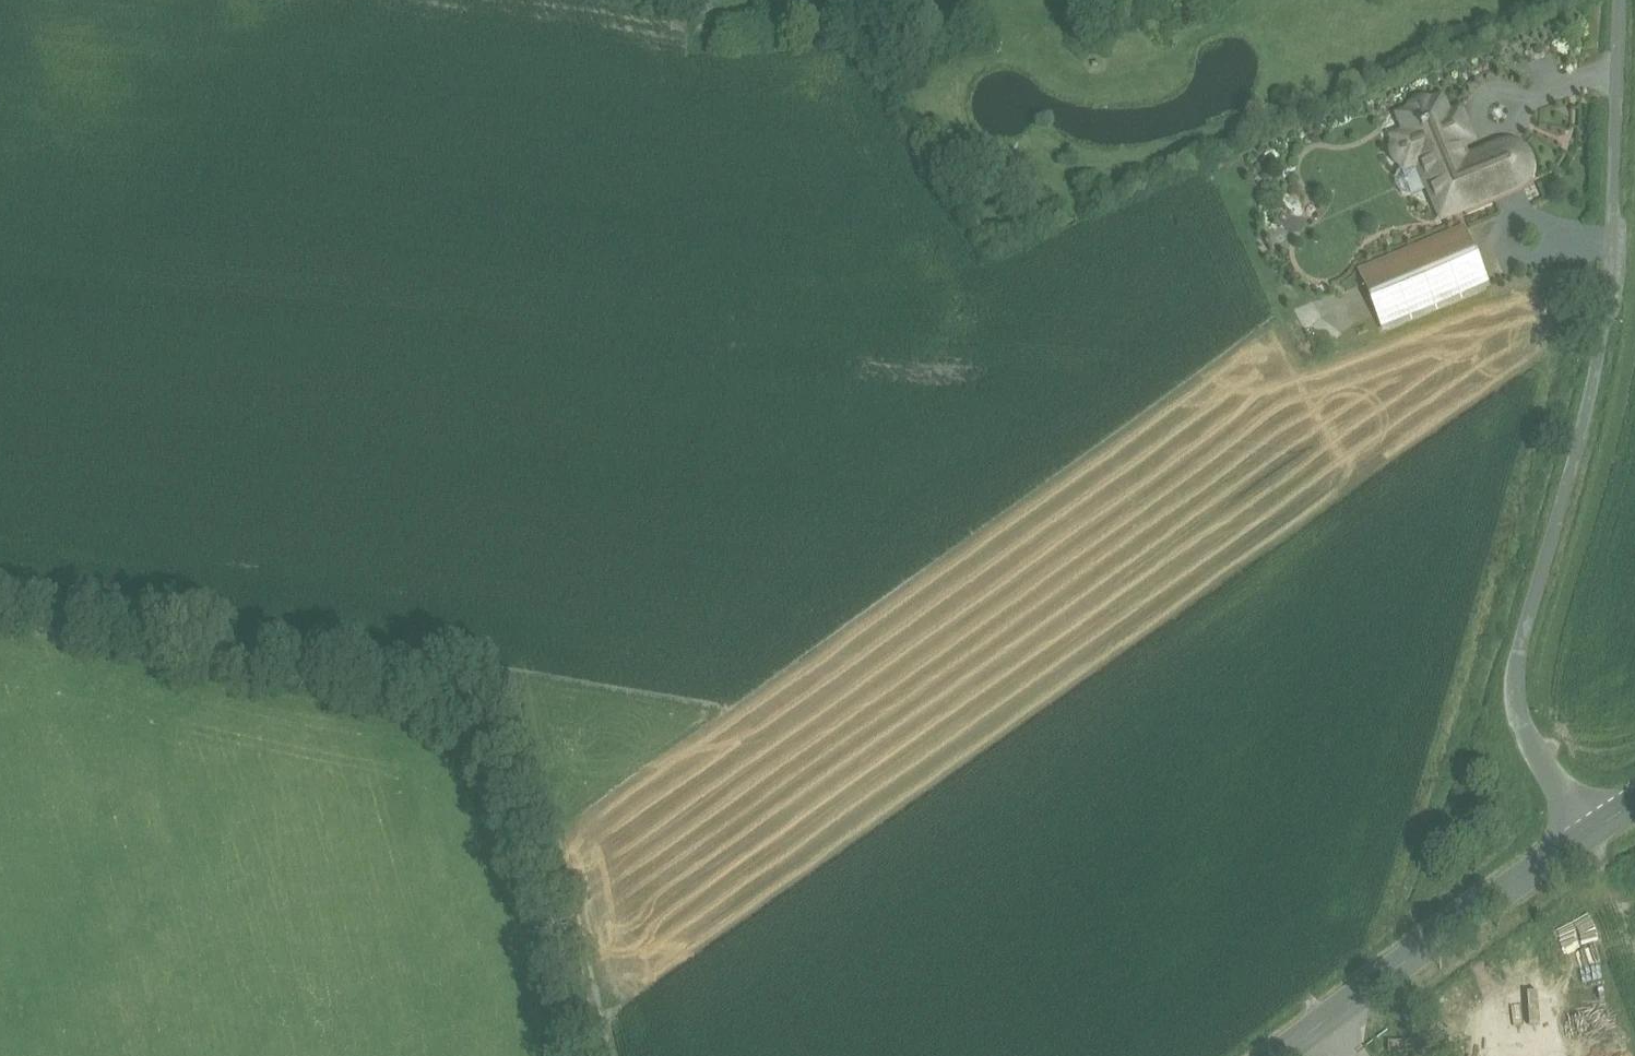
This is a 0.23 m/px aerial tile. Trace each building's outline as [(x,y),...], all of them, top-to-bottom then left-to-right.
[(1448,120),(1441,103),(1431,107),(1429,105),(1427,104),(1425,103),(1422,103),(1420,104),(1418,105),(1417,106),(1415,108),(1414,111),(1414,114),(1404,118),(1411,135),(1398,141),(1399,144),(1398,145),(1397,147),(1396,149),(1396,152),(1397,155),(1398,158),(1400,160),(1401,161),(1404,162),(1407,163),(1408,166),(1421,160),(1445,217),(1493,197),(1478,160),(1478,161),(1467,165),(1459,145),(1463,143),(1460,138),(1462,137),(1456,123),(1455,124),(1452,118),(1448,120)] [(1511,146),(1477,160),(1478,161),(1478,160),(1493,197),(1526,183),(1525,180),(1529,172),(1529,170),(1528,162),(1527,159),(1522,152),(1520,151),(1512,148),(1511,146)] [(1465,232),(1363,274),(1384,325),(1486,282),(1465,232)]
